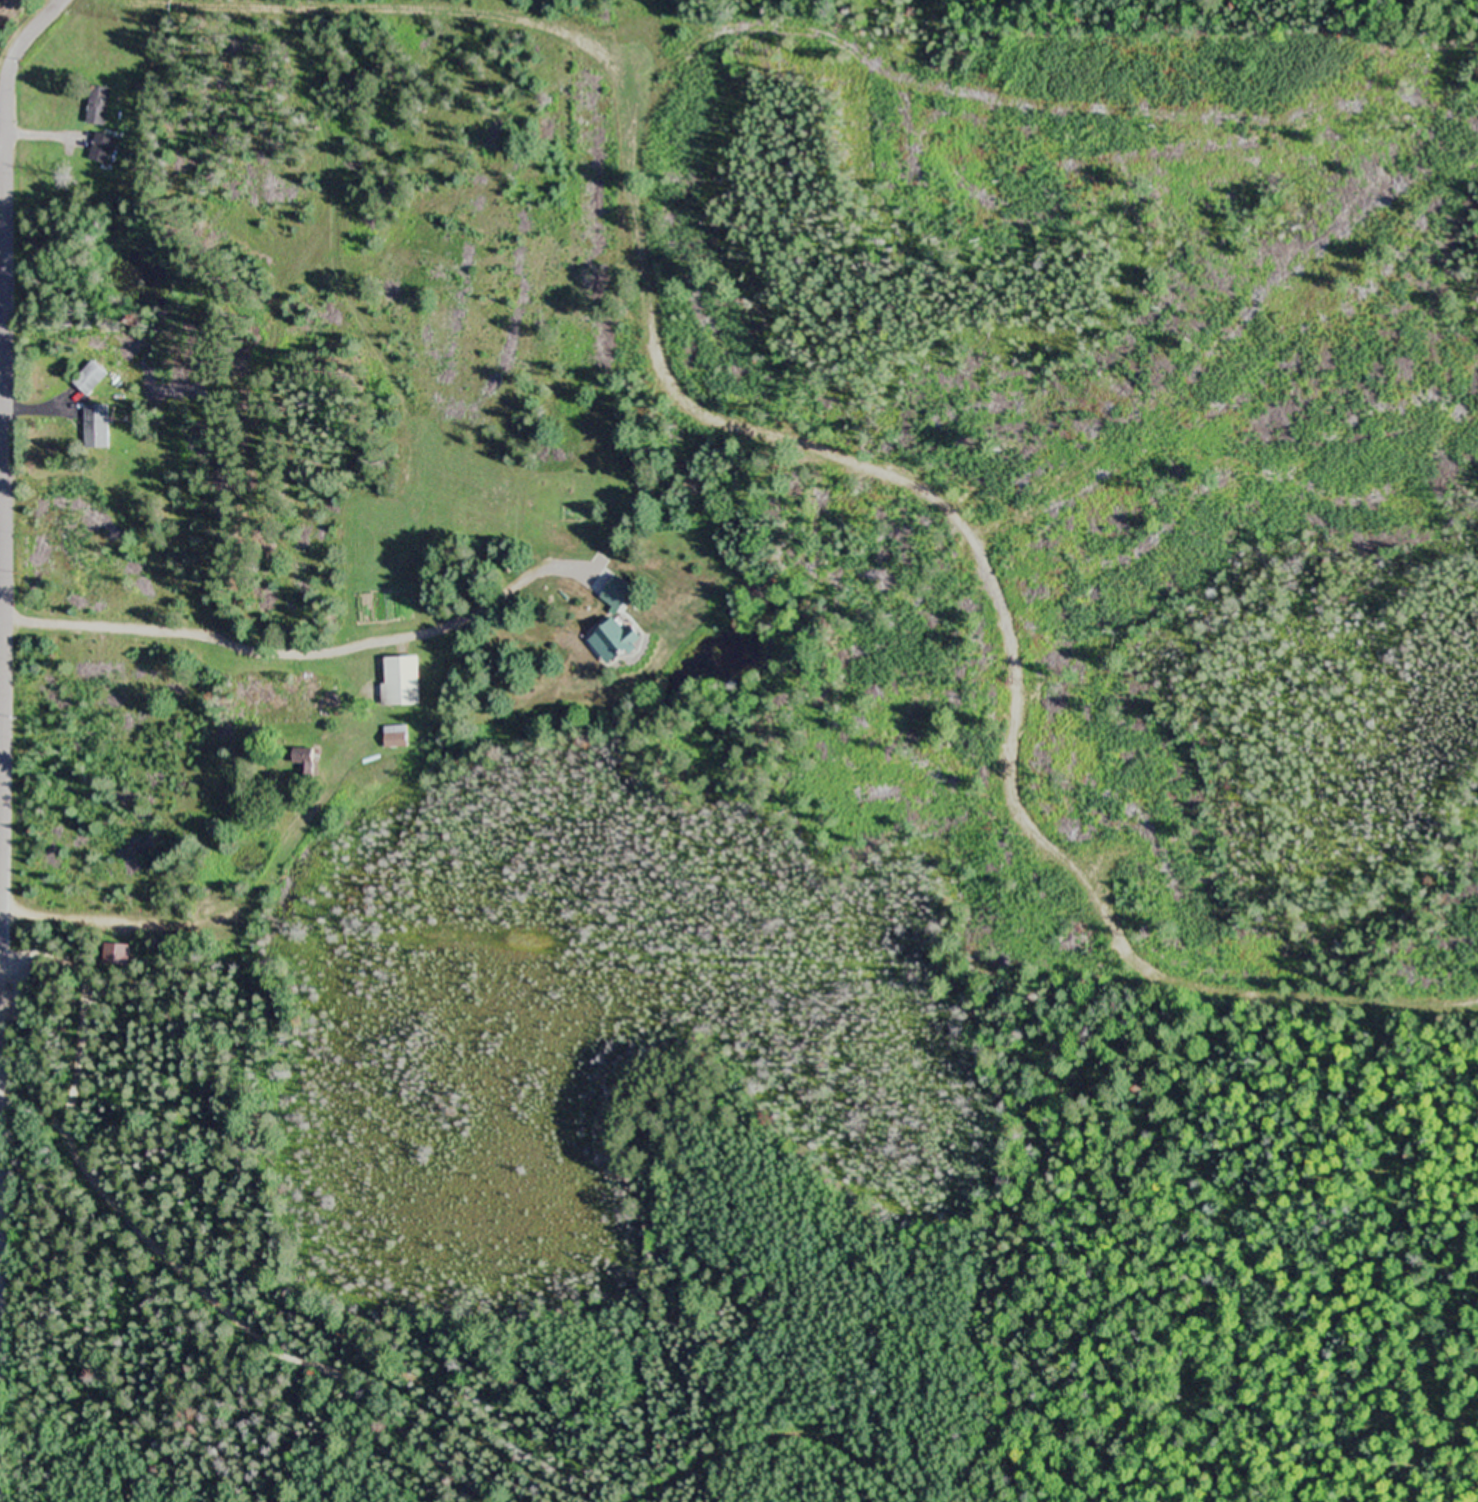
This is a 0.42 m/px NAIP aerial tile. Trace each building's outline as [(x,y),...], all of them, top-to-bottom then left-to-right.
[(86,126),(105,128),(109,90),(90,87),(86,126)] [(88,161),(107,166),(114,139),(96,133),(88,161)] [(71,382),(86,397),(105,379),(90,364),(71,382)] [(84,406),(84,451),(108,451),(108,406),(84,406)] [(634,593),(617,577),(599,596),(617,612),(634,593)] [(610,667),(627,651),(630,653),(644,640),(629,625),(624,629),(613,618),(587,642),(610,667)] [(381,707),(420,706),(418,657),(383,658),(384,684),(381,685),(381,707)] [(408,727),(385,727),(385,748),(408,748),(408,727)] [(293,765),(298,765),(298,777),(313,777),(313,749),(293,749),(293,765)] [(129,944),(104,944),(103,969),(128,970),(129,944)]
